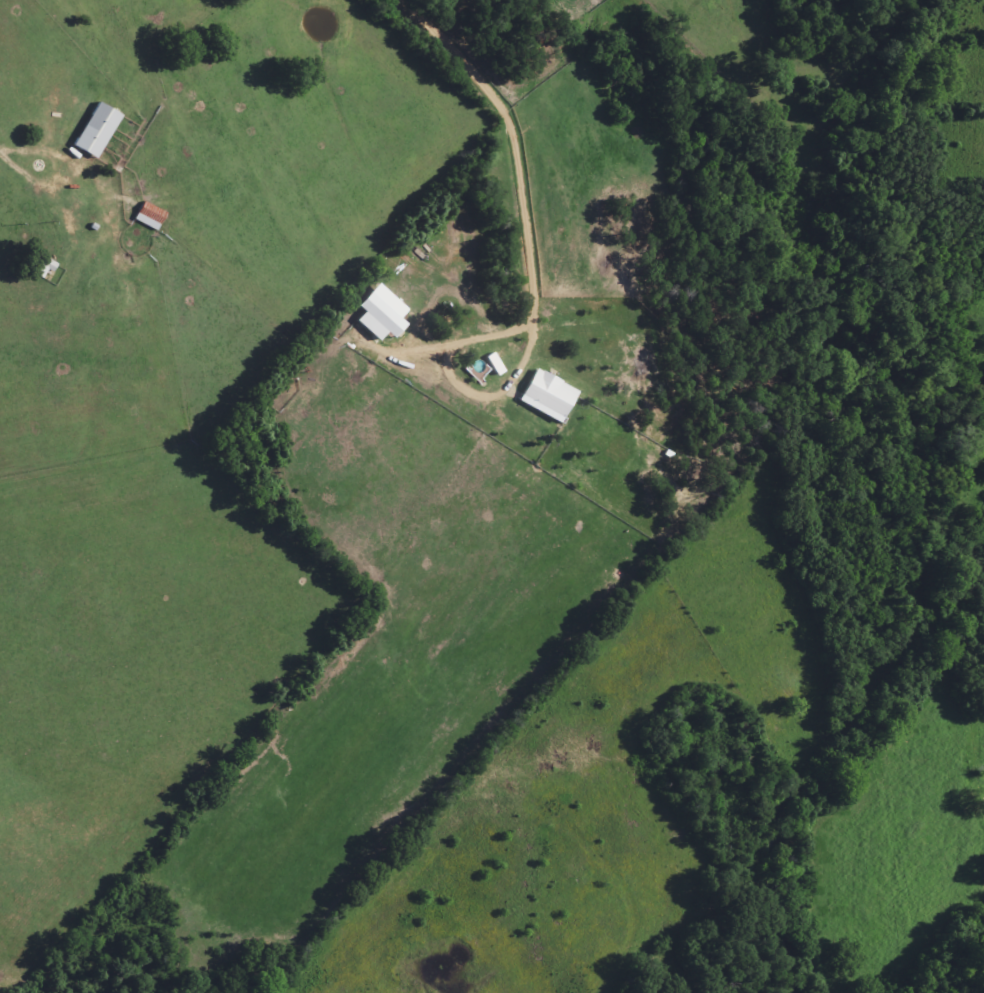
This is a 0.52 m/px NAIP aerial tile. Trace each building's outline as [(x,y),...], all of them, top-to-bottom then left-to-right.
[(91,160),(115,115),(91,102),(67,147),(91,160)] [(129,220),(151,232),(160,214),(138,203),(129,220)] [(158,226),(166,233),(172,225),(163,219),(158,226)]
